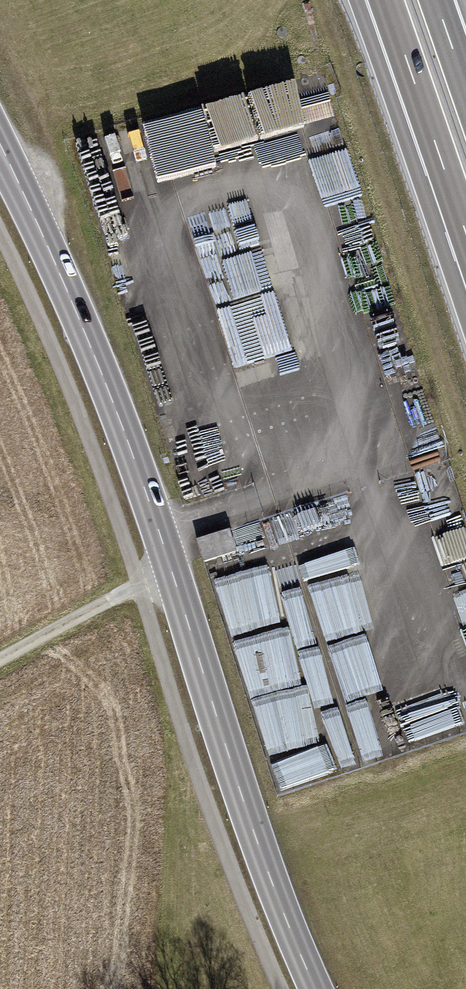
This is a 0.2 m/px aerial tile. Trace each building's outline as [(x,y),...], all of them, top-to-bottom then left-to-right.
[(297,84),(145,123),(160,182),(220,167),(216,152),(308,129),(297,84)]
